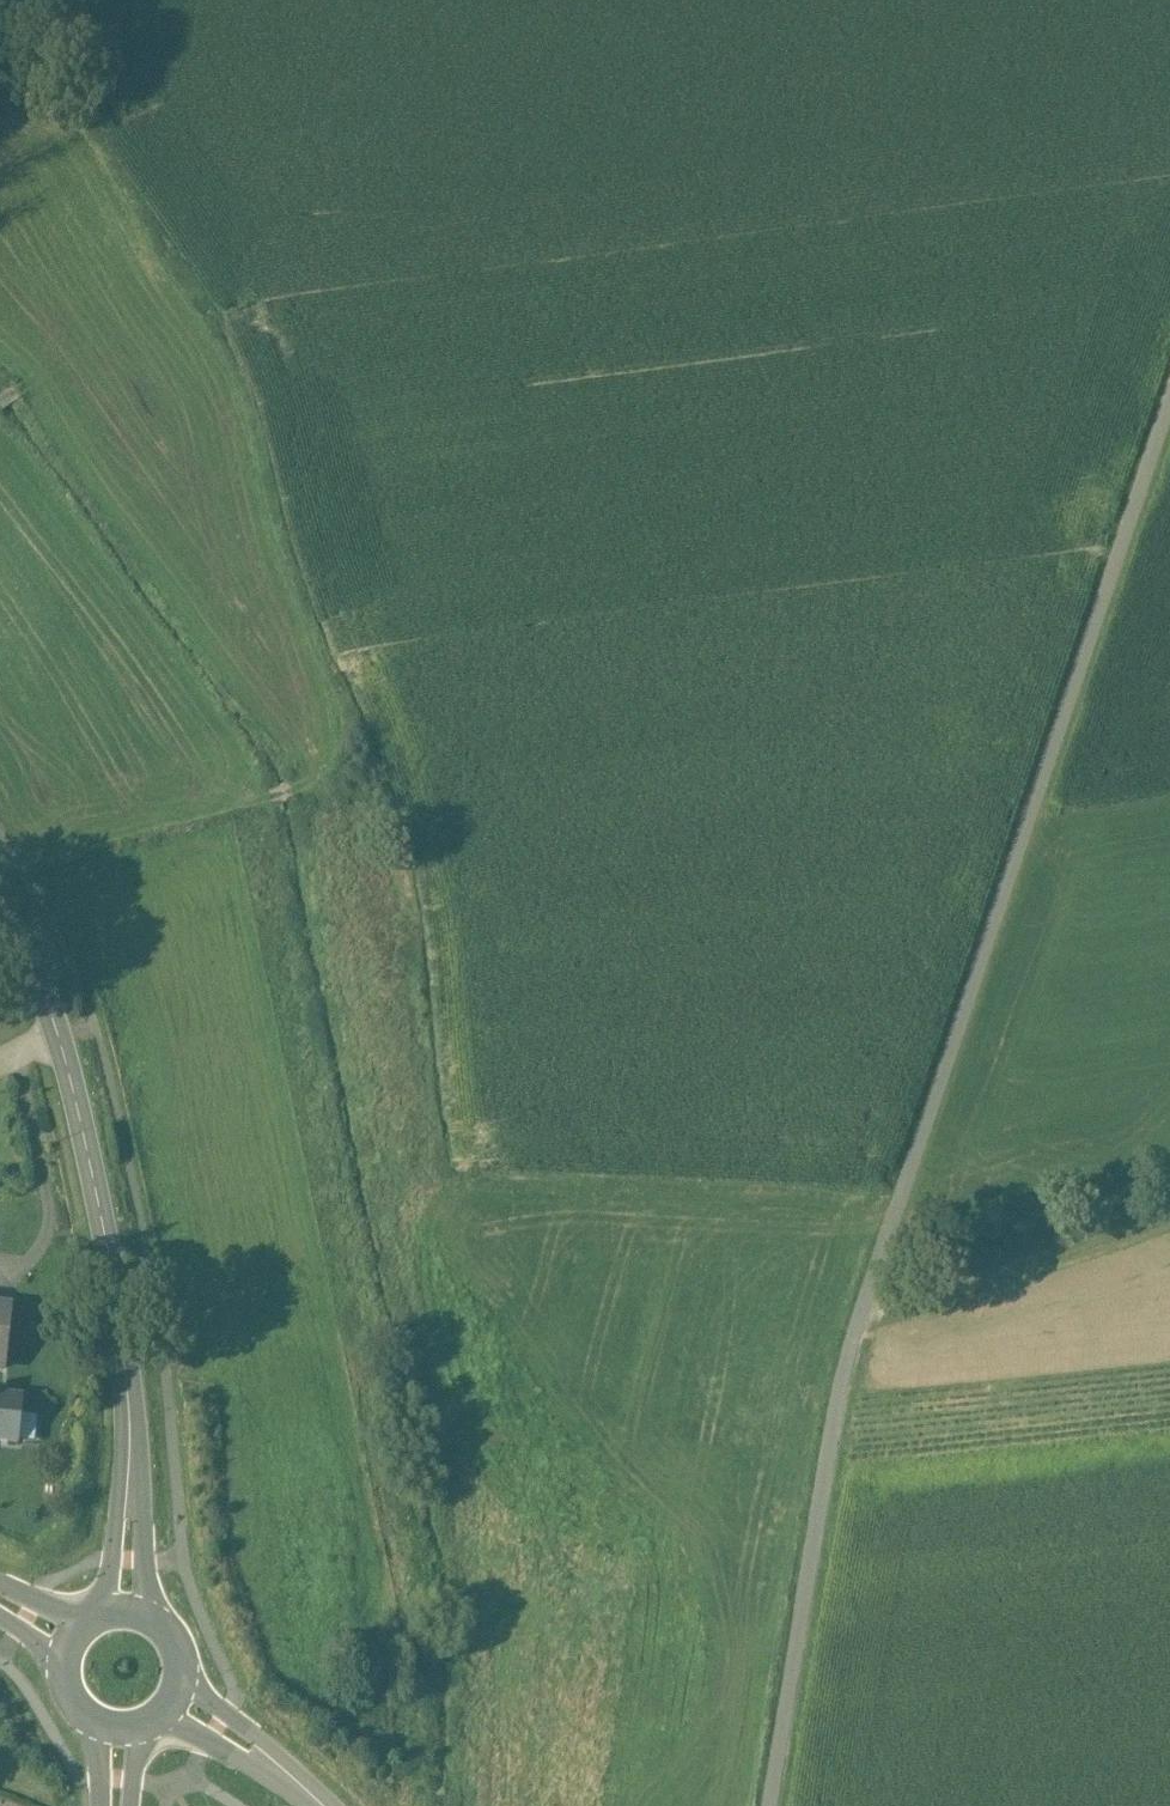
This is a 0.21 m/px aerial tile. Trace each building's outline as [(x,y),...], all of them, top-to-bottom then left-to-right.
[(2,1370),(9,1306),(0,1306),(0,1369),(2,1370)] [(19,1447),(24,1395),(0,1393),(0,1446),(19,1447)]
